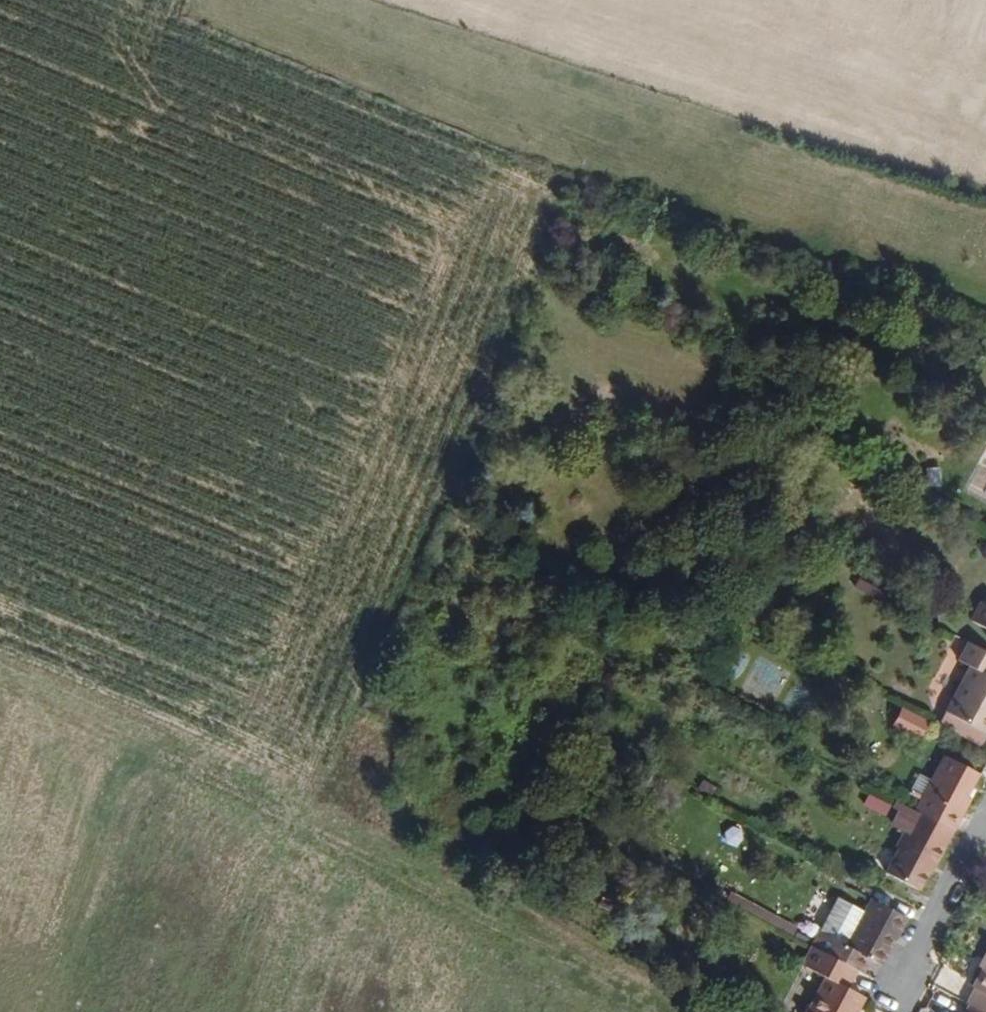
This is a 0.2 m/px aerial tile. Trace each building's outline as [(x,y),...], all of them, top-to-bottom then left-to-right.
[(974,639),(964,659),(977,665),(954,712),(985,729),(985,645),(974,639)] [(928,733),(936,718),(911,705),(903,721),(928,733)] [(963,825),(983,786),(978,784),(983,772),(948,756),(939,774),(927,770),(919,786),(922,793),(929,796),(925,805),(963,825)] [(858,805),(882,816),(888,803),(865,792),(858,805)] [(944,861),(963,825),(925,805),(912,799),(904,818),(914,825),(893,873),(924,886),(936,858),(944,861)] [(890,963),(914,918),(875,897),(869,908),(845,896),(827,932),(879,958),(890,963)] [(872,975),(879,958),(827,932),(820,946),(865,971),(872,975)] [(870,996),(857,990),(865,971),(820,946),(810,966),(831,977),(813,1011),(862,1011),(870,996)]
